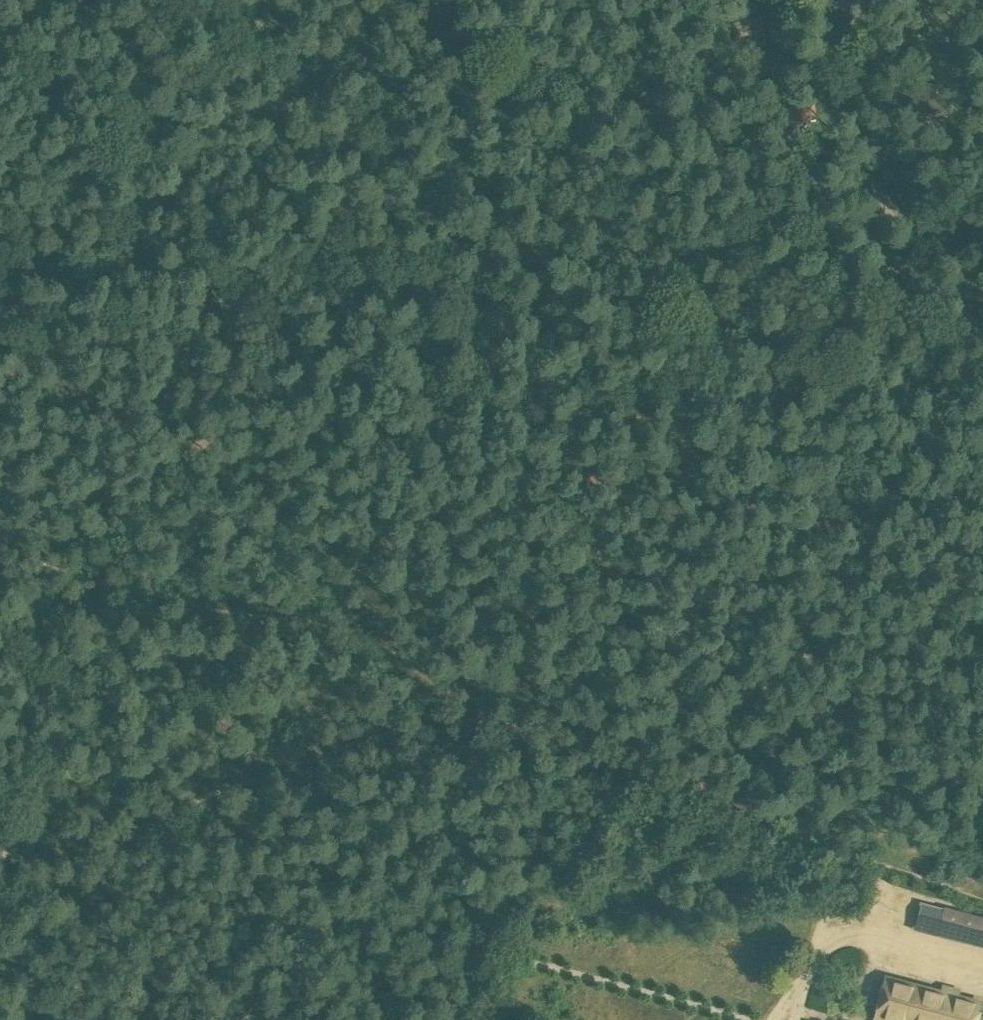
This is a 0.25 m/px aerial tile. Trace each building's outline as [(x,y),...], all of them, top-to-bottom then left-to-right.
[(777,107),(780,125),(816,119),(812,100),(777,107)] [(964,317),(972,321),(982,328),(982,306),(979,305),(971,304),(964,317)] [(944,908),(936,936),(982,948),(982,919),(944,908)] [(887,976),(875,1019),(880,1019),(904,1019),(907,1013),(935,1019),(977,1019),(981,1002),(887,976)]
